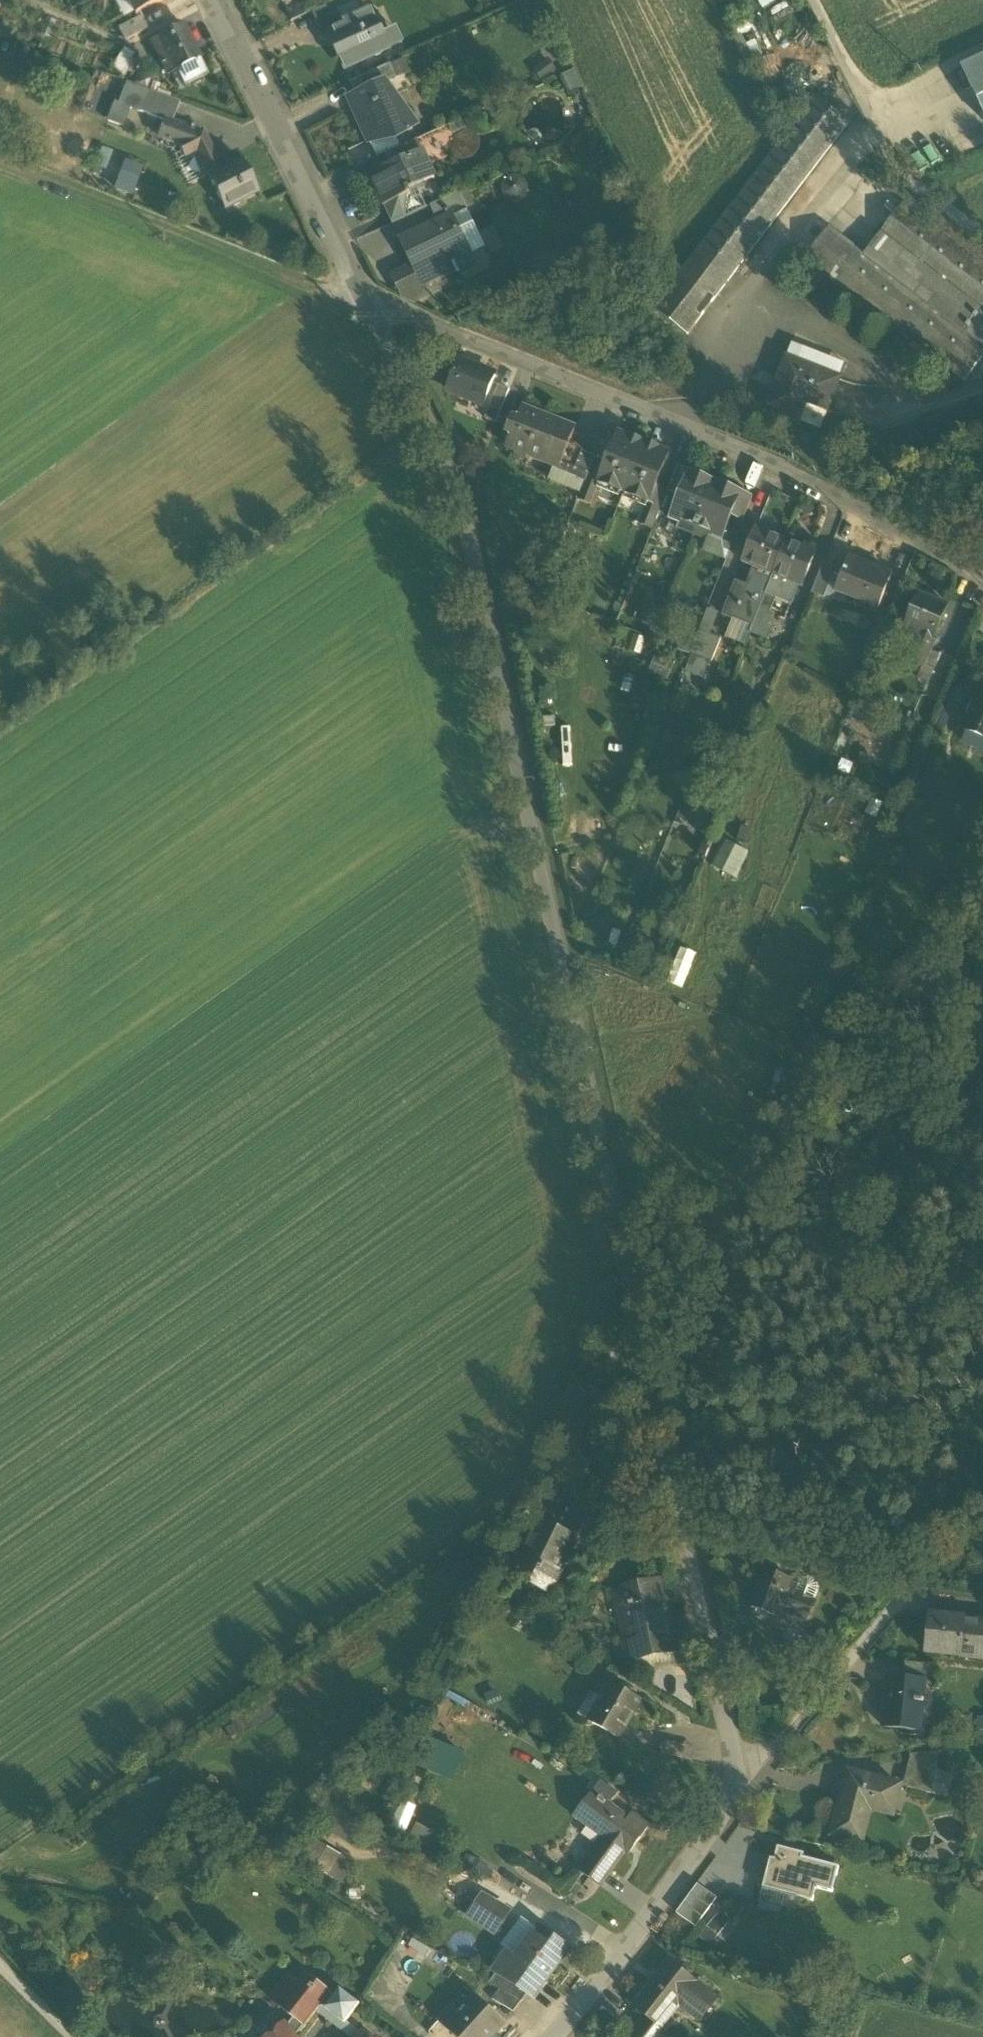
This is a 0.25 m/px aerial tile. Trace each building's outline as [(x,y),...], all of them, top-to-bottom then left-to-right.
[(128,0),(113,0),(123,20),(135,14),(128,0)] [(135,14),(139,12),(163,0),(128,0),(135,14)] [(334,3),(338,11),(355,3),(354,0),(340,0),(334,3)] [(312,13),(323,36),(328,34),(333,31),(333,29),(344,24),(338,11),(334,3),(312,13)] [(356,3),(355,3),(338,11),(344,24),(362,16),(356,3)] [(328,34),(345,70),(390,50),(384,36),(372,11),(362,16),(344,24),(333,29),(333,31),(328,34)] [(116,24),(124,41),(148,29),(139,12),(135,14),(123,20),(116,24)] [(167,75),(176,71),(200,59),(183,25),(150,41),(167,75)] [(384,36),(390,50),(405,43),(399,30),(384,36)] [(134,55),(123,48),(111,69),(121,75),(134,55)] [(982,108),(982,55),(962,66),(982,108)] [(208,75),(200,59),(176,71),(184,87),(208,75)] [(557,72),(548,59),(533,69),(542,82),(557,72)] [(404,60),(390,66),(395,78),(396,80),(410,74),(404,60)] [(351,83),(357,95),(386,81),(386,82),(395,78),(390,66),(389,65),(351,83)] [(583,88),(575,71),(563,76),(571,93),(583,88)] [(372,177),(386,207),(387,206),(410,196),(413,195),(411,191),(438,179),(420,139),(399,149),(394,138),(415,128),(404,104),(398,107),(386,82),(386,81),(357,95),(349,98),(370,144),(377,159),(389,154),(394,167),(372,177)] [(141,114),(150,91),(125,82),(117,104),(113,102),(106,122),(123,128),(129,109),(141,114)] [(140,119),(161,127),(163,122),(174,126),(183,104),(171,99),(150,91),(141,114),(140,119)] [(784,138),(694,256),(669,289),(653,309),(687,335),(728,281),(849,123),(816,97),(784,138)] [(157,139),(177,146),(198,135),(174,126),(163,122),(161,127),(157,139)] [(201,133),(198,135),(177,146),(184,159),(193,154),(223,210),(256,193),(240,162),(230,167),(225,157),(216,162),(201,133)] [(112,153),(102,148),(94,166),(105,171),(112,153)] [(142,168),(124,161),(113,191),(131,198),(142,168)] [(432,205),(441,224),(455,217),(455,218),(468,212),(470,211),(461,192),(432,205)] [(391,216),(394,223),(418,212),(414,205),(410,196),(387,206),(391,216)] [(878,236),(982,315),(982,264),(903,204),(878,236)] [(486,249),(468,212),(455,218),(473,255),(486,249)] [(417,267),(426,287),(459,271),(457,265),(474,257),(473,255),(455,218),(455,217),(441,224),(404,241),(417,267)] [(982,357),(982,346),(864,255),(829,228),(804,260),(965,381),(982,357)] [(878,236),(864,255),(982,346),(982,315),(878,236)] [(405,298),(417,303),(431,297),(426,287),(417,267),(396,277),(405,298)] [(786,359),(839,379),(845,362),(793,341),(786,359)] [(767,408),(794,419),(801,401),(827,411),(839,379),(786,359),(767,408)] [(495,376),(458,362),(447,391),(484,405),(495,376)] [(498,386),(485,419),(496,424),(509,390),(498,386)] [(518,404),(512,418),(517,419),(522,406),(518,404)] [(553,466),(561,470),(570,447),(577,427),(547,416),(522,406),(517,419),(512,418),(506,434),(516,438),(511,450),(532,458),(553,466)] [(597,484),(623,495),(644,442),(616,432),(602,467),(596,484),(597,484)] [(668,452),(644,442),(623,495),(648,505),(655,486),(668,452)] [(561,470),(586,480),(592,463),(595,457),(570,447),(561,470)] [(602,467),(592,463),(586,480),(581,491),(577,501),(589,505),(597,484),(596,484),(602,467)] [(561,470),(553,466),(548,478),(581,491),(586,480),(561,470)] [(677,468),(668,491),(679,495),(688,473),(677,468)] [(678,529),(694,535),(713,487),(700,482),(701,478),(688,473),(679,495),(671,516),(682,521),(678,529)] [(653,529),(668,491),(655,486),(648,505),(640,524),(653,529)] [(725,492),(713,487),(694,535),(706,540),(709,541),(713,533),(722,537),(731,516),(740,493),(727,488),(725,492)] [(731,516),(743,521),(752,498),(740,493),(731,516)] [(742,563),(757,569),(772,575),(786,541),(756,529),(742,563)] [(721,539),(722,537),(713,533),(709,541),(706,540),(702,550),(726,559),(732,543),(721,539)] [(786,541),(772,575),(792,583),(802,588),(816,554),(786,541)] [(858,568),(860,564),(848,559),(846,564),(858,568)] [(860,603),(876,610),(890,576),(860,564),(858,568),(846,564),(836,589),(862,599),(860,603)] [(765,594),(772,575),(757,569),(755,573),(754,572),(747,588),(736,584),(723,616),(732,620),(751,627),(752,628),(755,621),(759,609),(765,594)] [(812,596),(821,599),(831,574),(822,570),(812,596)] [(790,587),(792,583),(772,575),(765,594),(776,598),(791,604),(797,589),(790,587)] [(759,609),(770,613),(776,598),(765,594),(759,609)] [(904,628),(920,635),(933,640),(946,608),(917,596),(904,628)] [(660,606),(643,601),(638,619),(654,624),(660,606)] [(709,608),(700,630),(709,634),(719,612),(709,608)] [(755,621),(768,626),(773,614),(770,613),(759,609),(755,621)] [(744,644),(751,627),(732,620),(725,636),(744,644)] [(755,621),(752,628),(750,633),(768,640),(773,628),(768,626),(755,621)] [(690,653),(712,662),(721,639),(709,634),(700,630),(690,653)] [(923,665),(933,640),(920,635),(910,659),(923,665)] [(674,660),(656,653),(649,671),(667,679),(674,660)] [(960,691),(953,687),(937,726),(944,729),(960,691)] [(979,692),(964,730),(967,731),(982,738),(982,694),(979,692)] [(967,731),(962,743),(982,752),(982,738),(967,731)] [(737,875),(748,848),(725,839),(714,866),(737,875)] [(594,1463),(581,1457),(561,1448),(544,1490),(577,1504),(579,1501),(594,1463)] [(532,1519),(537,1521),(538,1520),(573,1538),(585,1512),(583,1506),(577,1504),(544,1490),(543,1491),(544,1491),(554,1495),(552,1499),(543,1495),(532,1519)] [(573,1538),(578,1540),(594,1507),(579,1501),(577,1504),(583,1506),(585,1512),(573,1538)] [(578,1540),(573,1538),(538,1520),(537,1521),(524,1548),(523,1547),(514,1565),(521,1568),(541,1578),(556,1585),(578,1540)] [(511,1573),(517,1576),(521,1568),(514,1565),(511,1573)] [(537,1586),(541,1578),(521,1568),(517,1576),(537,1586)] [(777,1615),(793,1621),(795,1614),(806,1618),(814,1599),(795,1592),(797,1585),(790,1583),(790,1581),(763,1570),(757,1588),(755,1587),(748,1604),(750,1605),(749,1607),(776,1617),(777,1615)] [(541,1578),(537,1586),(552,1593),(556,1585),(541,1578)] [(629,1644),(629,1646),(671,1638),(661,1582),(619,1590),(622,1606),(626,1606),(628,1621),(625,1621),(629,1644)] [(795,1614),(793,1621),(804,1625),(806,1618),(795,1614)] [(928,1653),(961,1656),(964,1619),(932,1616),(928,1653)] [(982,1658),(982,1621),(964,1619),(961,1656),(982,1658)] [(623,1645),(626,1660),(674,1651),(671,1638),(629,1646),(629,1644),(623,1645)] [(925,1682),(936,1683),(937,1667),(906,1663),(905,1679),(921,1681),(925,1681),(925,1682)] [(892,1727),(920,1730),(923,1701),(919,1700),(921,1681),(905,1679),(891,1677),(888,1698),(887,1698),(885,1716),(888,1716),(888,1715),(894,1716),(892,1727)] [(589,1720),(620,1738),(641,1702),(606,1682),(598,1696),(602,1698),(589,1720)] [(502,1700),(497,1688),(484,1693),(488,1705),(502,1700)] [(602,1698),(598,1696),(590,1692),(578,1714),(589,1720),(602,1698)] [(888,1716),(885,1716),(884,1727),(892,1727),(894,1716),(888,1715),(888,1716)] [(465,1753),(427,1737),(415,1767),(453,1782),(465,1753)] [(664,1751),(675,1754),(678,1742),(667,1739),(664,1751)] [(911,1753),(903,1784),(929,1792),(935,1768),(935,1760),(941,1750),(911,1753)] [(935,1768),(929,1792),(947,1797),(954,1774),(935,1768)] [(831,1836),(854,1842),(864,1800),(894,1807),(900,1785),(847,1772),(831,1836)] [(601,1780),(592,1791),(602,1799),(607,1803),(606,1804),(608,1806),(618,1793),(601,1780)] [(577,1811),(587,1819),(602,1799),(592,1791),(577,1811)] [(581,1872),(600,1886),(630,1845),(634,1847),(648,1828),(631,1816),(628,1820),(608,1806),(606,1804),(607,1803),(602,1799),(587,1819),(608,1835),(581,1872)] [(436,1833),(416,1823),(408,1837),(428,1847),(436,1833)] [(294,1857),(329,1877),(341,1856),(306,1836),(294,1857)] [(799,1897),(813,1901),(816,1888),(832,1892),(839,1867),(803,1857),(804,1854),(778,1847),(772,1870),(768,1869),(763,1888),(799,1897)] [(356,1864),(341,1856),(329,1877),(343,1885),(356,1864)] [(717,1898),(697,1884),(676,1913),(696,1927),(717,1898)] [(799,1897),(763,1888),(757,1909),(780,1914),(782,1908),(795,1912),(799,1897)] [(472,1917),(493,1931),(507,1910),(485,1895),(472,1917)] [(718,1909),(701,1938),(714,1946),(731,1917),(718,1909)] [(519,1958),(538,1931),(521,1918),(501,1945),(511,1952),(519,1958)] [(538,1931),(519,1958),(511,1952),(496,1972),(528,1991),(540,1976),(545,1979),(566,1950),(538,1931)] [(640,2012),(660,2029),(679,2005),(689,2014),(707,1992),(669,1962),(633,2007),(640,2012)] [(488,1983),(498,1989),(520,2002),(528,1991),(496,1972),(488,1983)] [(297,2036),(317,2012),(323,2004),(332,1993),(306,1973),(298,1982),(290,1975),(276,1993),(285,2000),(279,2007),(294,2019),(288,2026),(297,2036)] [(514,2013),(520,2002),(498,1989),(492,2001),(514,2013)] [(341,1990),(336,1996),(327,2007),(325,2010),(345,2024),(347,2022),(360,2005),(341,1990)] [(707,1992),(689,2014),(700,2021),(716,2000),(707,1992)] [(270,2001),(279,2007),(285,2000),(276,1993),(270,2001)] [(323,2004),(327,2007),(336,1996),(332,1993),(323,2004)] [(453,2036),(493,2036),(505,2023),(475,1996),(458,2015),(451,2009),(438,2024),(445,2030),(453,2036)] [(347,2022),(345,2024),(325,2010),(327,2007),(323,2004),(317,2012),(349,2036),(357,2036),(360,2033),(347,2022)] [(669,2036),(660,2029),(640,2012),(620,2036),(668,2036),(669,2036)] [(297,2036),(288,2026),(285,2022),(267,2036),(297,2036)]
